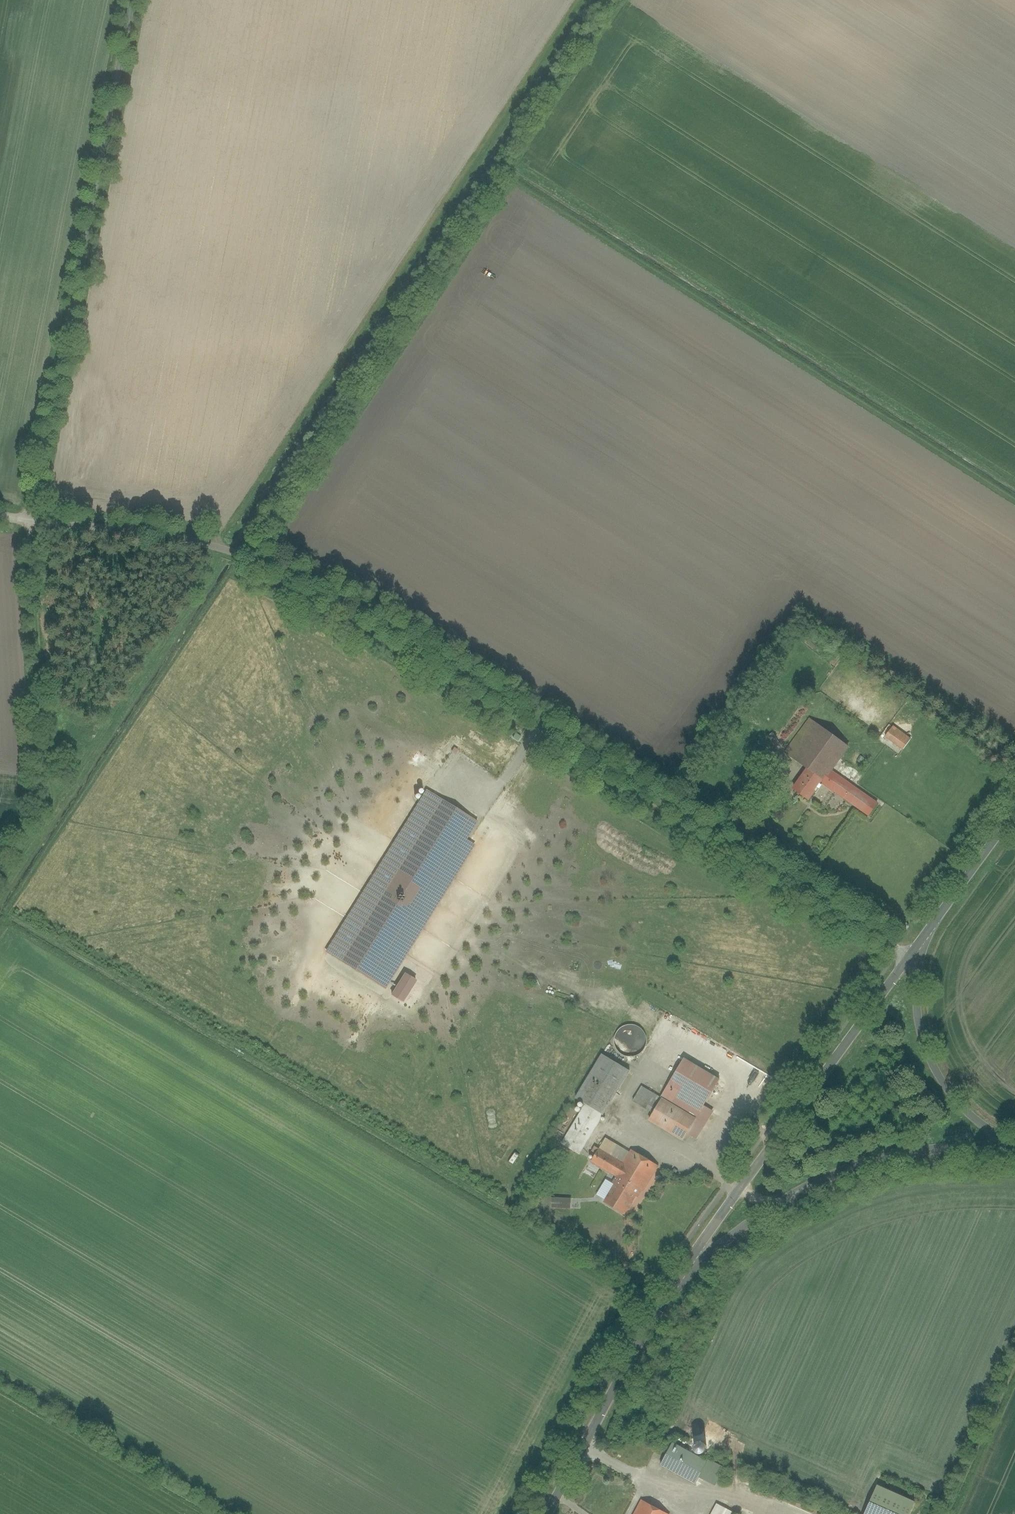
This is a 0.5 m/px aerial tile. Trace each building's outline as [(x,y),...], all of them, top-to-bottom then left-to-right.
[(811,766),(827,777),(831,771),(850,744),(811,717),(788,750),(811,766)] [(904,750),(912,738),(893,724),(885,736),(904,750)] [(827,777),(811,766),(796,787),(812,798),(822,783),(827,777)] [(827,777),(822,783),(867,815),(876,802),(831,771),(827,777)] [(427,790),(328,949),(381,981),(480,823),(427,790)] [(404,972),(390,994),(403,1002),(416,980),(404,972)] [(586,1100),(605,1112),(630,1070),(604,1055),(579,1096),(586,1100)] [(650,1115),(685,1137),(721,1079),(686,1057),(650,1115)] [(642,1085),(633,1099),(651,1111),(660,1096),(642,1085)] [(605,1112),(586,1100),(561,1142),(580,1153),(605,1112)] [(620,1175),(626,1165),(598,1148),(592,1158),(620,1175)] [(620,1175),(606,1198),(634,1215),(662,1167),(634,1151),(626,1165),(620,1175)] [(572,1207),(572,1196),(552,1196),(552,1207),(572,1207)] [(673,1443),(663,1462),(696,1480),(706,1461),(673,1443)] [(867,1513),(907,1513),(915,1499),(882,1483),(867,1513)] [(643,1501),(636,1513),(664,1513),(665,1513),(643,1501)] [(710,1513),(736,1513),(716,1503),(710,1513)]
